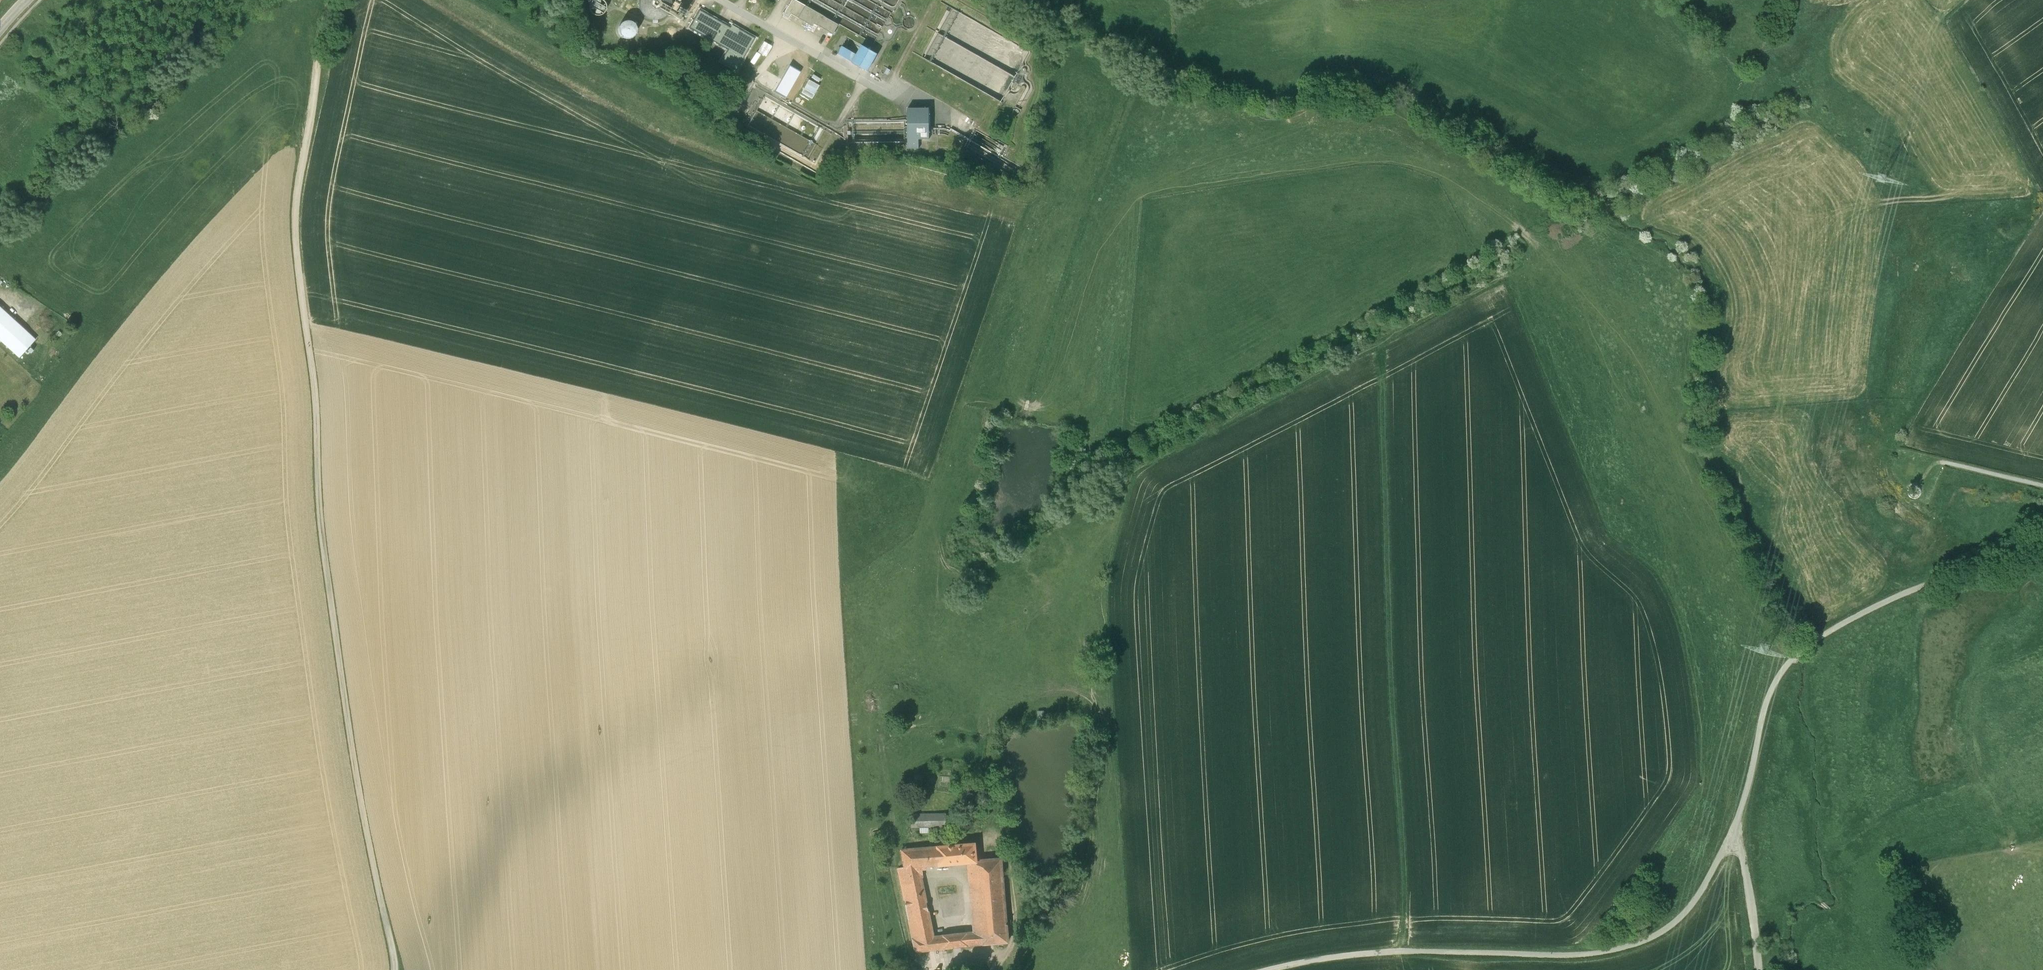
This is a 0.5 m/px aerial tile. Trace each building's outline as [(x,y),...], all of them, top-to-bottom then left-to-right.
[(672,3),(671,0),(640,0),(640,3),(641,9),(644,14),(650,18),(656,19),(662,18),(667,14),(670,9),(672,3)] [(796,0),(792,0),(783,15),(789,18),(791,14),(812,26),(814,23),(833,34),(839,24),(796,0)] [(765,12),(754,6),(752,10),(762,16),(765,12)] [(737,31),(700,10),(690,27),(728,49),(727,51),(742,60),(755,38),(738,28),(737,31)] [(634,23),(631,22),(628,21),(625,21),(622,22),(619,25),(618,28),(618,32),(619,35),(622,38),(625,39),(628,40),(631,39),(634,37),(636,34),(637,31),(637,28),(636,26),(634,23)] [(858,56),(842,47),(838,54),(870,72),(879,55),(863,46),(858,56)] [(929,108),(907,108),(908,139),(919,139),(929,139),(929,108)] [(919,139),(908,139),(908,148),(919,148),(919,139)] [(5,296),(0,302),(0,307),(24,329),(32,320),(5,296)] [(0,307),(0,339),(20,357),(36,339),(24,329),(0,307)] [(946,814),(911,814),(912,827),(946,827),(946,814)] [(975,844),(902,850),(905,867),(919,866),(969,862),(977,861),(975,844)] [(977,861),(969,862),(971,879),(979,878),(986,932),(978,932),(934,937),(919,866),(905,867),(899,868),(916,951),(970,945),(1008,942),(1007,925),(1011,925),(1011,919),(1006,920),(1001,859),(977,861)] [(979,878),(971,879),(978,932),(986,932),(979,878)]
